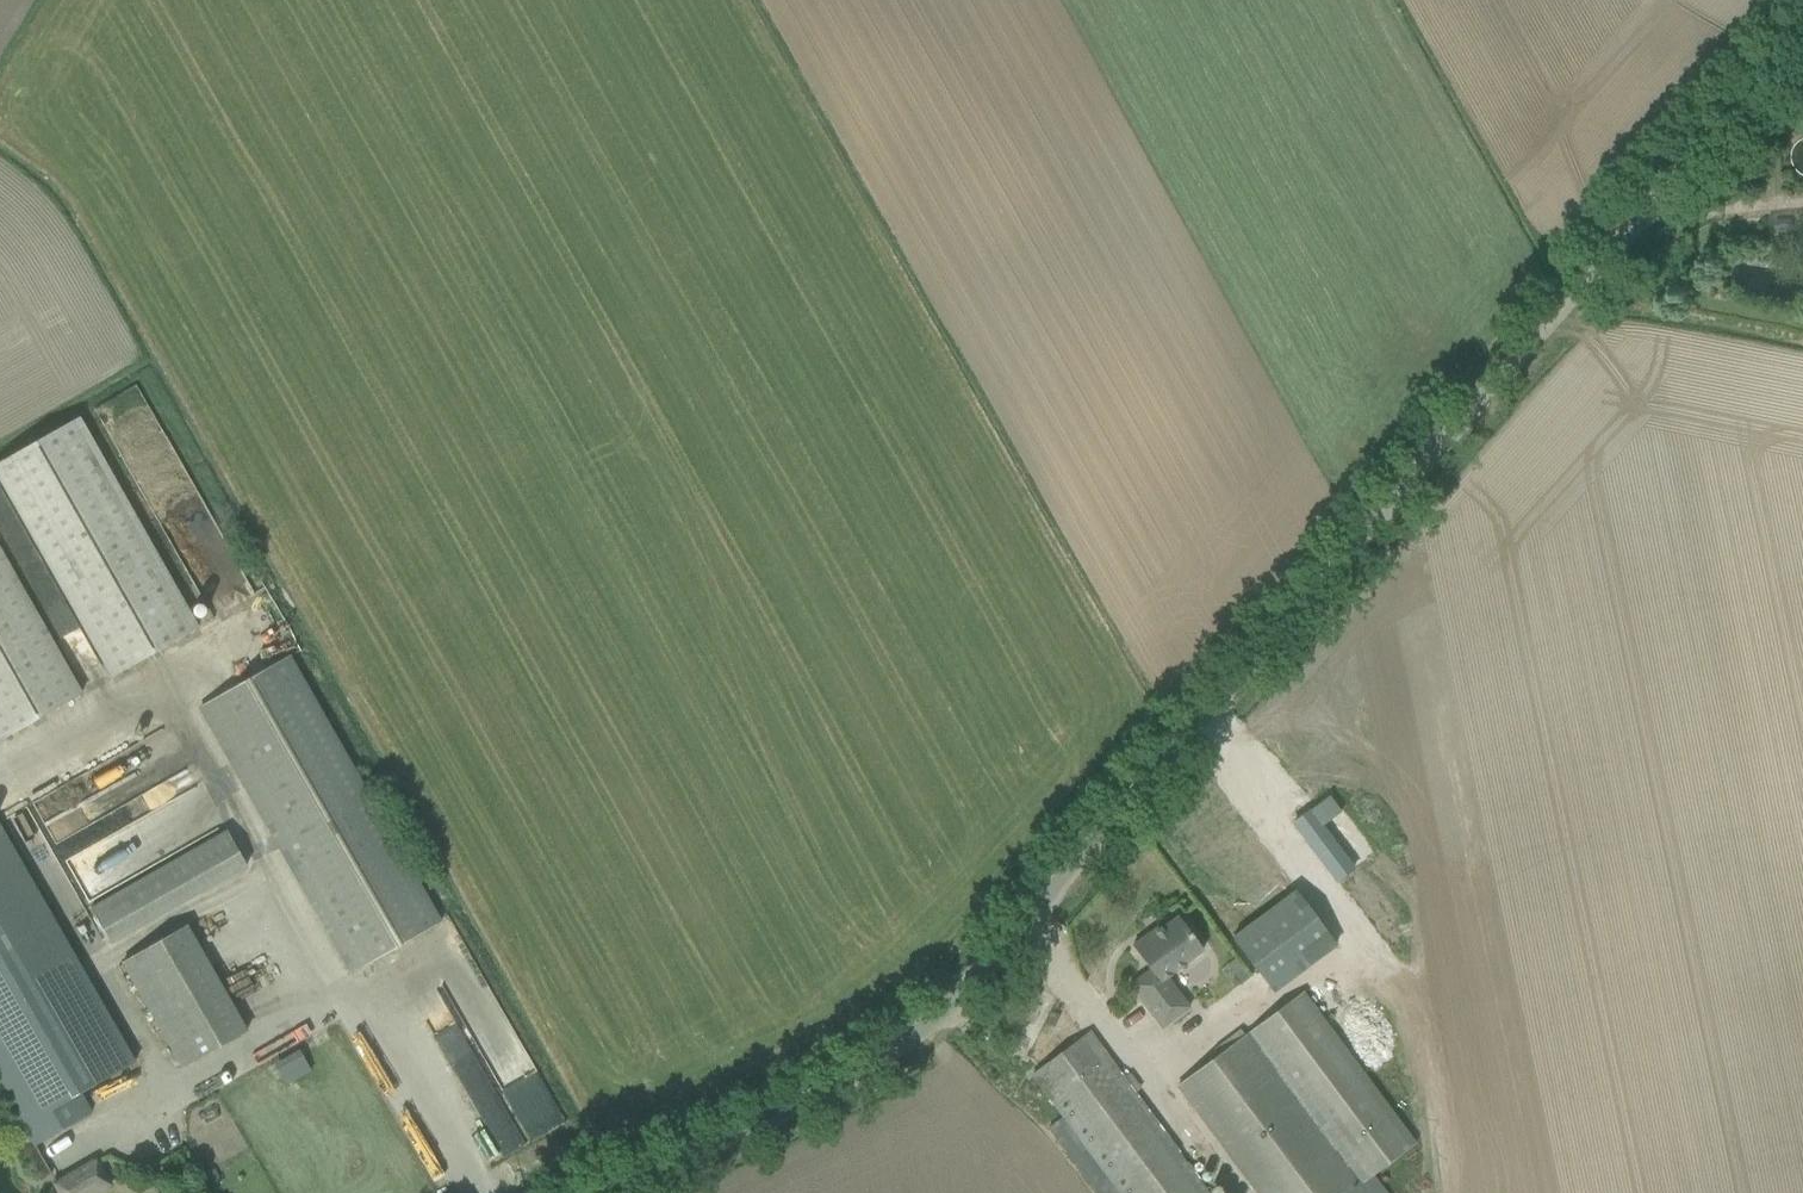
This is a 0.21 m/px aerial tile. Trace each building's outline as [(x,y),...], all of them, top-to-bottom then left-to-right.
[(111,674),(198,625),(80,417),(0,462),(0,481),(111,674)] [(82,690),(0,546),(0,738),(82,690)] [(198,707),(350,973),(440,921),(287,653),(198,707)] [(155,725),(31,809),(74,873),(79,870),(82,874),(94,866),(109,888),(143,865),(127,841),(142,831),(139,827),(155,816),(149,807),(139,814),(131,802),(184,767),(155,725)] [(22,1126),(34,1146),(90,1114),(79,1094),(134,1063),(0,826),(0,1087),(22,1126)] [(101,941),(246,870),(226,831),(82,902),(101,941)] [(1292,889),(1227,935),(1267,992),(1332,946),(1292,889)] [(1166,978),(1202,951),(1177,917),(1162,929),(1159,925),(1132,946),(1150,970),(1129,986),(1161,1029),(1189,1008),(1166,978)] [(191,926),(126,961),(181,1063),(246,1027),(191,926)] [(1250,1030),(1360,1185),(1416,1143),(1303,991),(1250,1030)] [(1050,1011),(1044,1023),(1053,1028),(1059,1016),(1050,1011)] [(495,1156),(560,1126),(511,1021),(486,1032),(483,1026),(465,1035),(466,1037),(444,1048),(495,1156)] [(1258,1192),(1366,1192),(1360,1185),(1250,1030),(1177,1084),(1258,1192)] [(1120,1192),(1209,1192),(1103,1052),(1089,1033),(1032,1075),(1046,1095),(1120,1192)] [(280,1084),(308,1071),(300,1054),(272,1066),(280,1084)] [(95,1162),(56,1184),(60,1192),(69,1192),(73,1190),(75,1192),(94,1192),(108,1185),(95,1162)]
